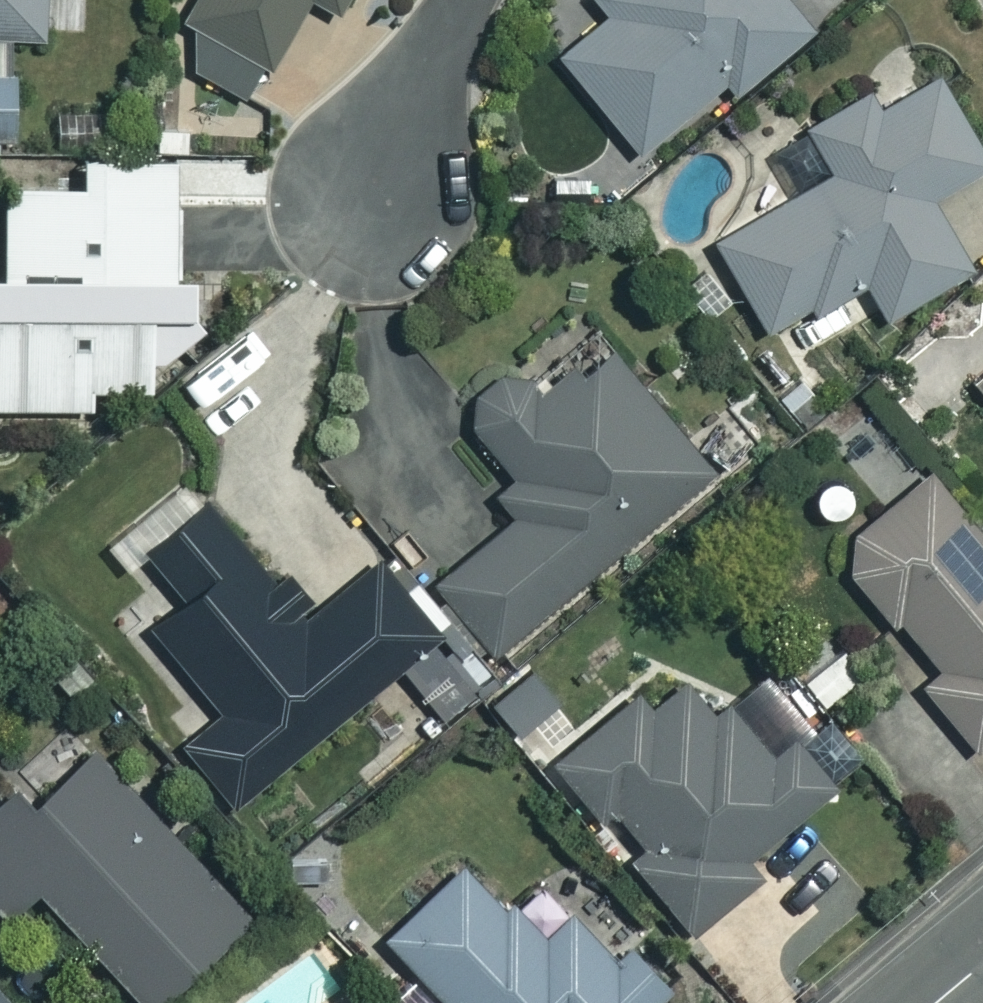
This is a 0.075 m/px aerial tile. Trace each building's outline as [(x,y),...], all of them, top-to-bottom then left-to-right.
[(13,139),(15,35),(45,35),(46,0),(0,0),(0,138),(13,139)] [(190,10),(187,67),(250,97),(296,0),(195,0),(190,10)] [(340,12),(346,0),(315,0),(340,12)] [(605,11),(554,53),(633,149),(719,79),(728,91),(806,27),(785,0),(596,0),(605,11)] [(761,324),(801,301),(808,312),(862,280),(883,316),(968,266),(928,196),(982,163),(982,160),(933,74),(877,107),(867,91),(804,128),(830,172),(712,241),(761,324)] [(174,311),(172,157),(78,158),(79,182),(0,183),(1,277),(0,277),(0,405),(88,404),(88,387),(148,386),(147,311),(174,311)] [(711,477),(603,341),(537,394),(513,363),(456,409),(509,475),(491,490),(512,516),(432,580),(491,654),(711,477)] [(382,483),(353,442),(324,463),(352,504),(382,483)] [(838,574),(888,634),(900,624),(936,667),(919,682),(973,747),(982,739),(982,539),(926,471),(852,533),(838,574)] [(301,620),(204,500),(137,555),(177,605),(147,630),(218,718),(182,747),(227,804),(435,637),(374,561),(301,620)] [(731,711),(667,676),(638,701),(632,694),(548,766),(690,931),(750,880),(738,865),(831,784),(790,737),(769,755),(731,711)] [(85,745),(24,802),(6,782),(0,788),(0,901),(22,880),(136,1002),(143,1002),(240,913),(85,745)] [(664,992),(624,949),(613,960),(565,909),(535,937),(462,860),(381,936),(445,1002),(652,1002),(664,992)] [(0,994),(0,1002),(9,1002),(0,994)]
